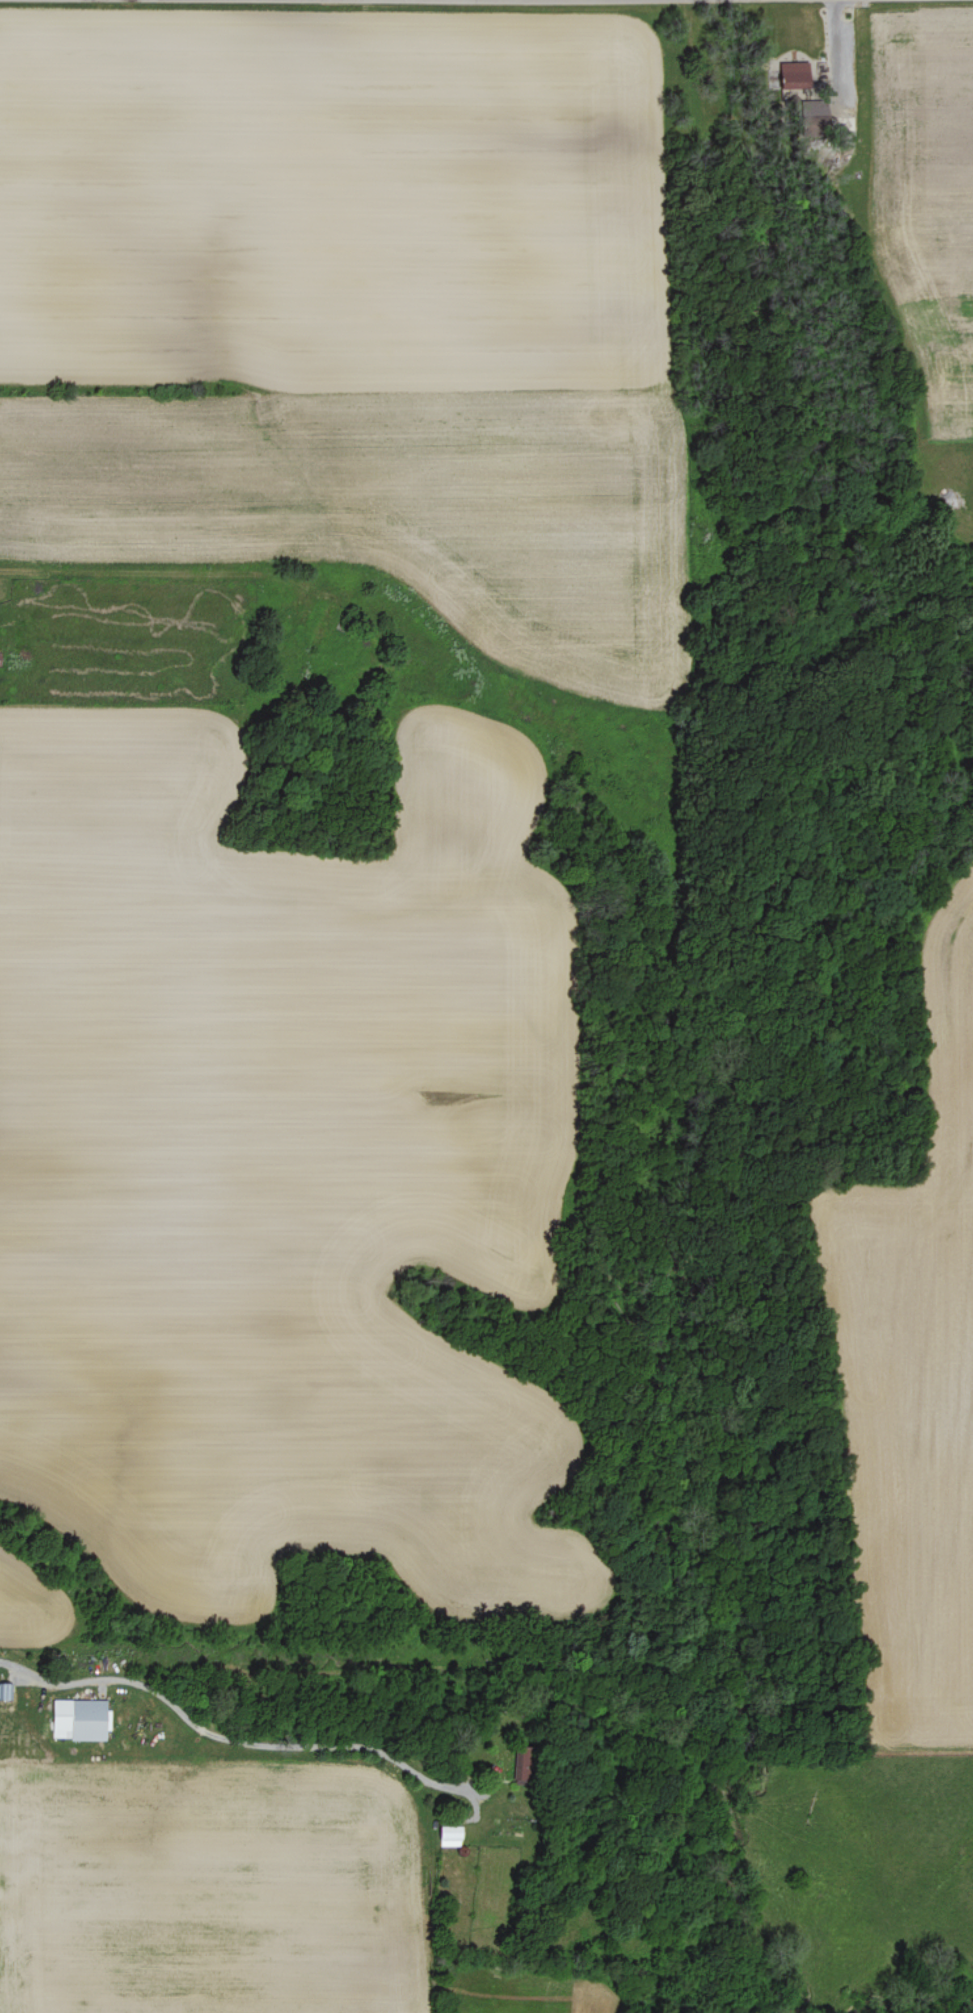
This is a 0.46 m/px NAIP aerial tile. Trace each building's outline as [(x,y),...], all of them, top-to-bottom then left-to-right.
[(779,89),(808,90),(810,65),(780,63),(779,89)] [(802,128),(830,129),(830,103),(802,102),(802,128)] [(13,1685),(0,1685),(0,1700),(12,1700),(13,1685)] [(112,1711),(107,1711),(108,1702),(54,1701),(54,1740),(107,1741),(107,1732),(111,1732),(112,1711)] [(440,1848),(461,1847),(460,1828),(439,1829),(440,1848)]
